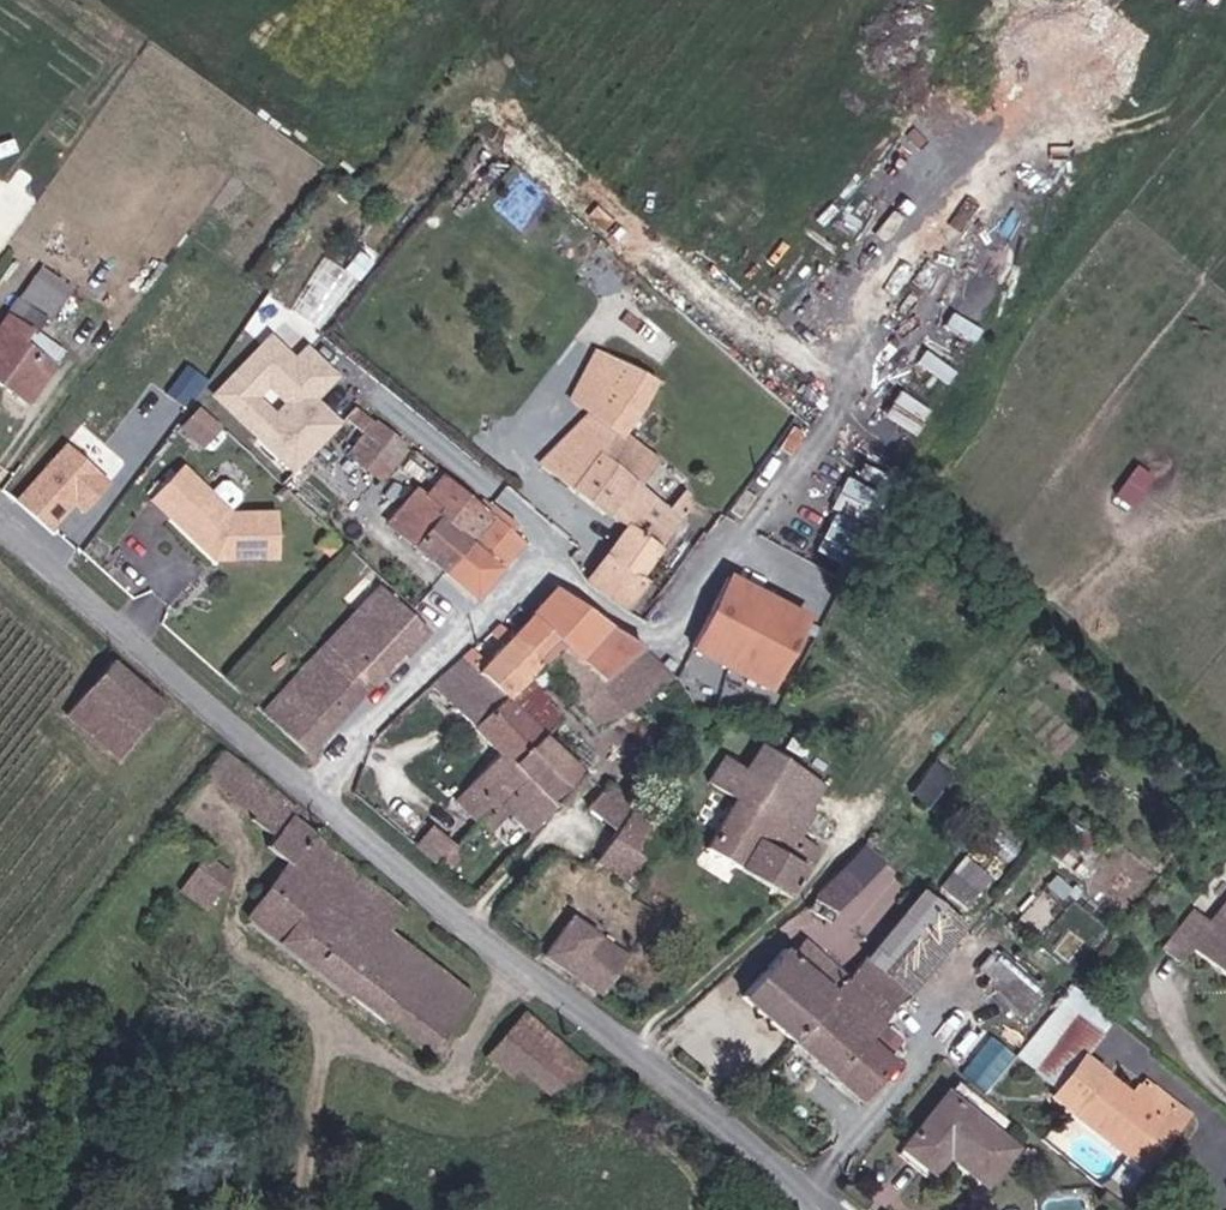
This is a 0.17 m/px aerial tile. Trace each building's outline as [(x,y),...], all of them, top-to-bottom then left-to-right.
[(351,275),(326,259),(295,306),(321,322),(351,275)] [(21,299),(46,318),(51,322),(72,293),(41,271),(21,299)] [(21,299),(0,328),(0,385),(26,404),(62,354),(34,333),(46,318),(21,299)] [(269,327),(208,390),(293,473),(344,420),(319,396),(342,371),(307,337),(293,351),(269,327)] [(582,377),(603,388),(639,408),(653,383),(596,352),(582,377)] [(619,434),(639,408),(603,388),(588,414),(538,466),(604,516),(605,513),(627,527),(588,584),(626,611),(645,584),(636,577),(680,520),(637,485),(656,461),(619,434)] [(194,416),(177,435),(200,455),(217,437),(194,416)] [(373,423),(348,457),(383,483),(408,450),(373,423)] [(74,503),(79,508),(107,477),(64,438),(10,497),(48,531),(74,503)] [(1114,492),(1131,503),(1153,469),(1137,458),(1114,492)] [(183,472),(153,504),(173,523),(185,510),(198,522),(186,536),(211,559),(219,555),(219,560),(279,560),(279,515),(233,518),(231,516),(212,499),(183,472)] [(1149,511),(1172,483),(1157,472),(1135,499),(1149,511)] [(388,525),(444,573),(490,516),(487,512),(442,474),(425,493),(419,489),(388,525)] [(223,488),(212,499),(231,516),(241,505),(241,497),(231,487),(223,488)] [(474,599),(523,543),(510,533),(531,507),(508,487),(487,512),(490,516),(444,573),(474,599)] [(185,510),(173,523),(186,536),(198,522),(185,510)] [(769,664),(788,628),(794,615),(727,580),(690,649),(758,685),(769,664)] [(330,641),(261,716),(306,756),(400,655),(406,660),(430,636),(381,588),(330,641)] [(564,649),(578,662),(612,626),(556,589),(529,617),(564,649)] [(529,617),(510,636),(544,667),(564,649),(529,617)] [(485,665),(478,672),(504,698),(507,700),(528,681),(544,667),(510,636),(498,624),(489,633),(503,648),(485,665)] [(799,634),(788,628),(769,664),(780,670),(799,634)] [(564,649),(544,667),(574,696),(570,701),(596,730),(642,703),(675,678),(644,649),(600,683),(578,662),(564,649)] [(471,650),(463,657),(478,672),(485,665),(471,650)] [(474,727),(504,698),(478,672),(463,657),(431,686),(474,727)] [(120,761),(164,706),(111,662),(66,717),(120,761)] [(507,700),(542,736),(563,719),(528,681),(507,700)] [(511,766),(542,736),(507,700),(504,698),(474,727),(498,754),(456,800),(479,821),(522,775),(511,766)] [(584,777),(542,736),(511,766),(522,775),(479,821),(489,832),(508,813),(529,833),(584,777)] [(743,771),(809,811),(824,785),(759,745),(743,771)] [(255,817),(274,792),(222,751),(203,776),(255,817)] [(812,813),(809,811),(743,771),(722,758),(707,783),(734,800),(704,850),(788,901),(819,849),(799,836),(812,813)] [(608,786),(587,808),(617,830),(595,863),(633,888),(671,833),(608,786)] [(299,812),(274,792),(255,817),(252,821),(274,840),(268,848),(289,865),(314,833),(294,817),(299,812)] [(431,832),(416,851),(439,870),(454,851),(431,832)] [(407,909),(314,833),(289,865),(247,918),(426,1061),(472,995),(391,930),(407,909)] [(842,910),(885,855),(861,836),(818,891),(842,910)] [(964,854),(946,886),(973,901),(991,868),(964,854)] [(181,893),(206,910),(231,875),(206,858),(181,893)] [(844,982),(888,1017),(961,929),(921,894),(867,957),(865,957),(844,982)] [(1206,923),(1191,911),(1160,950),(1176,964),(1190,947),(1225,976),(1225,899),(1206,923)] [(570,917),(543,957),(602,997),(629,958),(570,917)] [(795,1043),(844,982),(807,952),(798,963),(783,951),(743,1001),(795,1043)] [(878,1029),(888,1017),(844,982),(795,1043),(860,1101),(891,1065),(884,1060),(898,1044),(878,1029)] [(487,1059),(513,1080),(522,1069),(560,1100),(588,1067),(523,1014),(487,1059)] [(1032,1073),(1055,1092),(1082,1060),(1102,1035),(1078,1016),(1032,1073)] [(1130,1152),(1171,1103),(1152,1087),(1139,1103),(1082,1060),(1055,1092),(1052,1097),(1093,1131),(1097,1125),(1130,1152)] [(945,1095),(901,1149),(932,1175),(947,1157),(983,1187),(1013,1150),(945,1095)] [(1097,1125),(1093,1131),(1142,1171),(1187,1116),(1171,1103),(1130,1152),(1097,1125)] [(1025,1151),(1020,1158),(1032,1166),(1037,1159),(1025,1151)]
